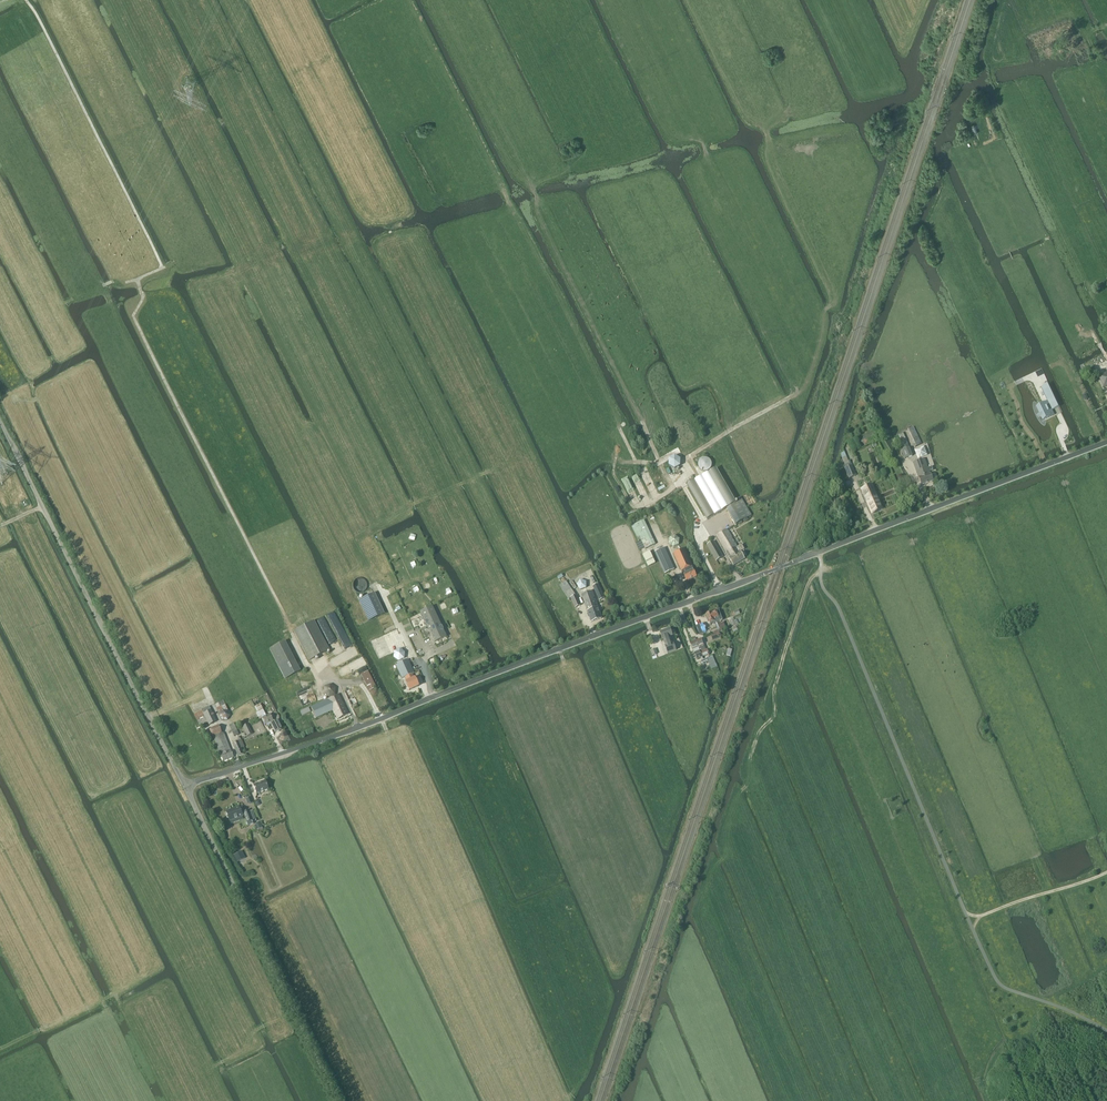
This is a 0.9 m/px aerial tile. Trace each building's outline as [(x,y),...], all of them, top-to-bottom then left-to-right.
[(1048,384),(1041,388),(1052,410),(1059,407),(1048,384)] [(1047,402),(1036,407),(1042,420),(1054,415),(1047,402)] [(914,428),(906,431),(912,445),(919,441),(914,428)] [(877,440),(874,432),(859,439),(863,446),(877,440)] [(898,442),(901,451),(909,447),(903,433),(899,435),(901,441),(898,442)] [(912,457),(909,447),(901,451),(905,460),(912,457)] [(712,467),(712,465),(712,463),(711,462),(710,461),(709,460),(707,459),(706,459),(704,459),(702,459),(701,460),(700,461),(699,463),(699,464),(698,466),(699,468),(699,469),(700,470),(702,471),(703,472),(705,472),(707,472),(708,472),(710,471),(711,470),(712,468),(712,467)] [(924,459),(913,463),(921,485),(933,481),(930,473),(929,474),(929,472),(933,470),(931,467),(927,468),(924,459)] [(849,479),(855,476),(850,466),(844,468),(849,479)] [(736,503),(716,468),(687,485),(707,519),(736,503)] [(872,485),(861,489),(871,514),(882,509),(872,485)] [(747,518),(738,503),(728,509),(737,524),(747,518)] [(634,526),(632,527),(641,548),(654,542),(645,521),(634,526)] [(727,530),(716,536),(729,558),(733,566),(744,560),(740,552),(744,550),(741,545),(737,548),(727,530)] [(670,539),(669,545),(674,548),(679,546),(680,540),(675,536),(670,539)] [(713,542),(711,543),(707,545),(716,561),(722,557),(713,542)] [(671,563),(664,548),(655,552),(665,574),(674,569),(671,563)] [(684,549),(673,554),(681,572),(685,570),(686,574),(683,575),(687,582),(696,577),(693,570),(691,571),(689,568),(692,567),(684,549)] [(644,555),(649,567),(656,564),(651,552),(644,555)] [(566,581),(559,585),(568,599),(575,595),(566,581)] [(598,584),(592,587),(597,597),(603,594),(598,584)] [(592,591),(581,595),(587,612),(589,611),(590,615),(589,616),(591,622),(602,618),(598,610),(597,610),(596,609),(598,608),(592,591)] [(368,621),(382,615),(372,595),(359,602),(368,621)] [(580,606),(576,596),(571,598),(575,608),(580,606)] [(433,607),(420,613),(434,643),(446,637),(433,607)] [(706,615),(710,625),(720,621),(719,618),(717,611),(711,614),(711,613),(710,613),(709,612),(707,613),(707,615),(706,615)] [(314,620),(298,629),(293,631),(309,661),(329,650),(314,620)] [(695,628),(698,634),(700,633),(701,634),(709,630),(706,623),(695,628)] [(670,629),(660,632),(662,639),(663,639),(666,646),(665,646),(667,653),(676,650),(674,643),(673,643),(670,637),(672,636),(670,629)] [(719,633),(711,636),(713,641),(721,637),(719,633)] [(700,639),(695,641),(702,657),(709,654),(707,650),(705,650),(700,639)] [(690,643),(697,659),(702,657),(695,641),(690,643)] [(287,684),(302,677),(286,647),(272,653),(287,684)] [(400,651),(395,653),(395,658),(399,660),(404,658),(404,653),(400,651)] [(362,657),(346,664),(350,673),(357,670),(365,687),(374,683),(368,671),(369,671),(362,657)] [(396,665),(402,679),(405,678),(406,681),(414,678),(412,674),(414,673),(407,660),(396,665)] [(418,687),(414,678),(406,681),(405,682),(409,691),(418,687)] [(330,687),(325,688),(325,694),(329,697),(333,694),(334,690),(330,687)] [(350,689),(347,691),(344,692),(351,707),(357,703),(361,701),(355,688),(351,690),(350,689)] [(338,695),(311,708),(316,718),(333,711),(337,720),(347,714),(338,695)] [(209,707),(202,710),(208,724),(209,725),(216,722),(209,707)] [(308,708),(300,712),(302,717),(311,713),(308,708)] [(227,712),(223,711),(220,716),(222,720),(226,720),(229,716),(227,712)] [(269,714),(262,718),(265,725),(270,722),(271,724),(270,724),(275,733),(281,730),(277,721),(274,722),(269,714)] [(234,724),(229,727),(234,737),(239,735),(234,724)] [(247,724),(244,726),(242,727),(247,737),(252,734),(247,724)] [(218,726),(210,730),(212,737),(221,733),(218,726)] [(223,762),(233,758),(223,733),(213,738),(223,762)] [(241,740),(232,744),(237,756),(243,754),(241,749),(244,747),(241,740)] [(265,782),(253,786),(256,794),(268,789),(265,782)] [(231,811),(226,812),(229,821),(242,817),(242,816),(244,815),(248,826),(253,824),(253,822),(256,821),(252,811),(249,812),(248,810),(243,812),(241,807),(239,808),(238,807),(233,809),(233,810),(231,811)] [(240,852),(233,856),(236,863),(244,859),(240,852)]
